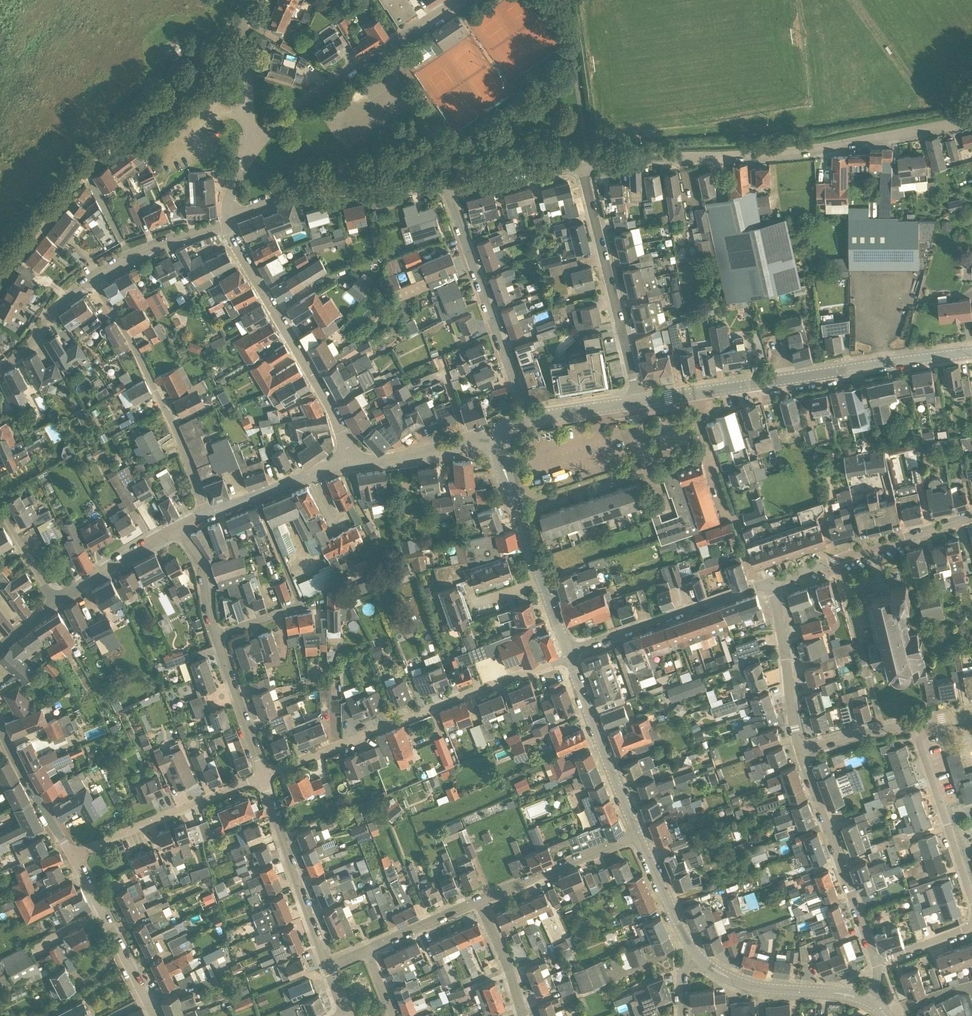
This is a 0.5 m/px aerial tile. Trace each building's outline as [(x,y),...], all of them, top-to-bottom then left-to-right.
[(275,9),(289,16),(295,3),(296,0),(279,0),(275,9)] [(408,0),(396,0),(386,6),(395,21),(399,19),(401,18),(401,17),(403,16),(405,18),(416,12),(408,0)] [(282,30),(289,16),(275,9),(268,24),(282,30)] [(308,23),(312,14),(306,12),(302,20),(308,23)] [(337,22),(344,34),(351,30),(347,24),(351,21),(348,16),(337,22)] [(469,33),(458,17),(457,16),(433,33),(436,38),(429,43),(433,50),(440,44),(444,50),(469,33)] [(379,41),(388,35),(378,19),(364,28),(368,34),(357,40),(364,51),(380,41),(379,41)] [(339,36),(336,31),(326,37),(330,42),(315,51),(324,65),(330,61),(331,62),(342,55),(338,48),(345,44),(339,36)] [(257,37),(254,46),(265,49),(267,40),(257,37)] [(280,41),(279,46),(295,52),(297,48),(280,41)] [(303,52),(300,58),(307,62),(310,56),(303,52)] [(300,58),(299,57),(295,63),(304,68),(307,62),(300,58)] [(292,81),(296,68),(271,60),(267,74),(292,81)] [(303,76),(295,73),(293,80),(301,82),(303,76)] [(965,148),(971,147),(971,134),(963,136),(965,148)] [(946,167),(938,136),(927,139),(934,169),(946,167)] [(946,140),(951,159),(959,157),(955,138),(946,140)] [(135,166),(134,166),(137,171),(137,173),(148,165),(145,159),(134,143),(123,151),(135,166)] [(870,175),(881,176),(893,176),(893,168),(893,149),(870,149),(870,154),(870,162),(870,167),(870,175)] [(122,181),(137,171),(134,166),(135,166),(123,151),(109,163),(108,162),(110,165),(121,179),(122,181)] [(870,154),(849,154),(849,163),(870,162),(870,154)] [(925,154),(911,156),(915,187),(915,188),(920,190),(927,189),(928,188),(927,182),(928,182),(928,179),(925,154)] [(848,156),(834,156),(834,183),(816,184),(817,203),(826,203),(848,202),(848,186),(848,156)] [(915,187),(911,156),(899,158),(900,167),(893,168),(893,176),(891,202),(897,201),(896,197),(901,197),(900,189),(915,187)] [(727,188),(729,197),(756,191),(749,190),(747,164),(734,165),(736,187),(727,188)] [(102,191),(121,179),(110,165),(93,176),(102,191)] [(641,199),(640,167),(640,166),(639,166),(639,165),(629,165),(629,183),(623,184),(623,183),(622,183),(623,195),(628,195),(628,199),(641,199)] [(758,185),(771,184),(770,167),(751,169),(752,184),(758,183),(758,185)] [(154,177),(151,171),(138,177),(141,183),(148,180),(154,177)] [(195,179),(197,203),(215,202),(213,178),(206,178),(206,171),(190,173),(191,180),(195,179)] [(675,192),(679,191),(676,172),(663,174),(670,221),(683,219),(681,204),(677,205),(675,192)] [(699,175),(705,202),(713,200),(712,194),(717,193),(712,172),(699,175)] [(654,194),(662,192),(659,175),(644,177),(648,199),(644,199),(645,209),(653,208),(651,199),(655,198),(654,194)] [(870,201),(869,207),(869,217),(890,217),(891,208),(891,202),(893,176),(881,176),(880,201),(870,201)] [(151,188),(148,180),(141,183),(145,191),(151,188)] [(554,185),(559,204),(563,203),(567,218),(579,215),(576,204),(574,205),(568,182),(554,185)] [(614,222),(627,219),(624,202),(624,203),(622,183),(609,185),(611,201),(616,201),(616,207),(615,207),(616,215),(612,216),(614,222)] [(81,205),(83,203),(91,190),(85,185),(68,207),(81,216),(87,209),(81,205)] [(560,208),(559,204),(554,185),(541,189),(546,209),(550,208),(550,211),(560,208)] [(522,211),(527,209),(528,213),(537,211),(531,187),(517,191),(522,211)] [(517,212),(522,211),(517,191),(504,194),(510,218),(518,216),(517,212)] [(729,197),(717,199),(713,200),(705,202),(707,208),(716,254),(728,302),(735,300),(742,299),(800,286),(785,219),(762,224),(760,213),(757,197),(756,191),(729,197)] [(482,209),(485,220),(499,216),(493,193),(480,196),(483,209),(482,209)] [(769,195),(757,197),(760,213),(772,211),(769,195)] [(485,220),(482,209),(483,209),(480,196),(466,200),(472,223),(481,221),(485,220)] [(961,199),(949,201),(951,210),(963,207),(961,199)] [(173,200),(167,203),(171,209),(177,206),(173,200)] [(87,209),(81,216),(87,222),(101,210),(96,201),(90,206),(87,209)] [(216,215),(215,203),(215,202),(197,203),(186,204),(187,217),(203,216),(216,215)] [(302,229),(300,222),(292,202),(278,207),(280,211),(288,233),(302,229)] [(146,220),(143,214),(140,208),(139,204),(138,203),(129,207),(137,224),(146,220)] [(417,211),(415,203),(403,206),(406,215),(405,215),(408,224),(413,223),(415,230),(420,228),(423,235),(424,237),(439,232),(438,228),(439,228),(438,225),(437,225),(434,216),(435,216),(432,207),(417,211)] [(362,204),(343,209),(347,228),(367,224),(362,204)] [(143,214),(146,220),(148,226),(167,218),(161,206),(149,212),(149,211),(143,214)] [(345,235),(335,238),(331,239),(330,234),(320,237),(317,229),(319,229),(317,223),(329,219),(325,206),(306,211),(311,230),(311,231),(313,238),(309,239),(310,241),(311,244),(313,250),(325,247),(337,244),(338,248),(347,245),(345,235)] [(849,208),(849,268),(925,268),(937,220),(913,219),(907,220),(899,219),(899,217),(890,217),(869,217),(869,207),(849,208)] [(701,231),(703,240),(695,241),(698,258),(712,255),(712,254),(716,254),(707,208),(696,210),(701,231)] [(63,241),(70,231),(77,236),(85,226),(78,221),(66,211),(65,211),(66,212),(60,220),(59,219),(48,233),(61,243),(63,241)] [(288,233),(280,211),(263,217),(270,232),(271,234),(274,233),(276,237),(288,233)] [(270,232),(263,217),(262,214),(238,223),(246,240),(256,235),(255,233),(260,231),(262,238),(269,235),(271,234),(270,232)] [(657,218),(660,224),(668,219),(666,214),(657,218)] [(628,230),(627,219),(614,222),(616,233),(628,230)] [(507,232),(515,230),(513,220),(505,222),(507,232)] [(571,232),(572,239),(585,236),(582,222),(578,223),(577,220),(553,226),(555,235),(571,232)] [(950,230),(950,221),(941,221),(941,230),(950,230)] [(819,230),(818,223),(809,224),(810,231),(819,230)] [(102,231),(99,226),(98,224),(92,227),(94,230),(97,234),(102,231)] [(620,233),(621,235),(615,236),(617,248),(634,244),(630,230),(620,233)] [(304,231),(291,235),(293,241),(306,237),(304,231)] [(529,237),(527,231),(519,233),(521,239),(522,239),(529,237)] [(48,233),(36,248),(50,260),(52,258),(50,256),(58,247),(65,252),(70,246),(63,241),(61,243),(48,233)] [(221,240),(217,234),(209,237),(212,244),(221,240)] [(482,256),(494,252),(492,247),(503,243),(500,234),(477,243),(482,256)] [(566,251),(568,258),(585,253),(585,254),(586,254),(585,250),(589,249),(585,236),(572,239),(573,240),(566,241),(568,250),(566,251)] [(201,245),(210,242),(208,237),(199,241),(201,245)] [(282,251),(280,248),(276,239),(251,252),(257,264),(282,251)] [(636,256),(634,244),(617,248),(620,260),(636,256)] [(199,256),(199,254),(191,258),(185,246),(176,249),(181,260),(189,273),(192,279),(186,283),(191,293),(198,289),(194,283),(209,275),(234,262),(226,251),(202,262),(199,256)] [(50,260),(36,248),(26,260),(38,270),(47,260),(49,262),(50,260)] [(430,288),(437,285),(454,277),(451,269),(429,278),(422,263),(417,249),(403,255),(408,269),(402,271),(389,276),(398,301),(403,299),(430,288)] [(499,250),(494,252),(482,256),(486,269),(509,261),(506,252),(501,254),(499,250)] [(278,275),(276,270),(275,270),(273,265),(281,261),(282,262),(285,260),(281,252),(258,264),(267,281),(278,275)] [(429,278),(451,269),(455,268),(448,252),(422,263),(429,278)] [(638,255),(640,261),(652,258),(651,252),(638,255)] [(542,257),(543,261),(544,267),(561,263),(559,253),(542,257)] [(297,267),(309,260),(306,255),(294,261),(297,267)] [(177,280),(189,273),(181,260),(173,264),(169,257),(153,265),(161,280),(164,286),(177,280)] [(648,278),(645,267),(654,265),(652,258),(640,261),(641,267),(623,271),(625,283),(648,278)] [(320,259),(298,272),(305,283),(327,270),(320,259)] [(591,266),(577,269),(575,260),(548,266),(551,276),(563,273),(566,286),(573,284),(575,289),(594,284),(590,267),(591,267),(591,266)] [(848,276),(848,263),(833,264),(833,277),(848,276)] [(17,270),(19,272),(30,280),(35,274),(21,264),(17,270)] [(131,271),(135,279),(140,276),(136,268),(131,271)] [(506,286),(504,281),(515,277),(512,268),(489,276),(494,290),(506,286)] [(220,303),(250,286),(239,269),(220,281),(220,282),(208,289),(217,304),(220,303)] [(126,293),(131,301),(143,294),(129,271),(104,286),(112,301),(126,293)] [(23,306),(35,286),(32,284),(33,282),(19,272),(10,289),(8,288),(3,295),(23,306)] [(298,272),(286,279),(292,291),(305,283),(298,272)] [(213,282),(209,275),(194,283),(198,289),(198,290),(213,282)] [(371,287),(358,276),(346,289),(360,301),(371,287)] [(434,303),(435,302),(443,299),(461,292),(454,277),(437,285),(438,289),(440,293),(431,296),(434,303)] [(659,286),(651,288),(648,278),(625,283),(628,295),(644,291),(644,290),(646,290),(648,296),(660,293),(659,286)] [(293,292),(292,291),(286,279),(270,288),(278,301),(293,292)] [(239,313),(237,308),(257,296),(251,285),(250,286),(220,303),(217,304),(209,308),(211,311),(224,304),(231,317),(239,313)] [(506,286),(494,290),(498,303),(522,294),(518,286),(507,290),(506,286)] [(681,297),(680,290),(673,291),(674,298),(681,297)] [(306,347),(308,346),(323,337),(327,335),(338,329),(331,318),(336,314),(328,301),(323,304),(315,291),(304,298),(312,311),(320,323),(309,330),(299,336),(306,347)] [(711,299),(713,293),(707,291),(705,297),(711,299)] [(461,292),(443,299),(449,314),(467,307),(461,292)] [(541,292),(529,295),(531,307),(543,305),(541,292)] [(663,311),(661,300),(662,300),(660,293),(648,296),(649,302),(631,306),(633,318),(650,314),(663,311)] [(146,325),(151,337),(150,337),(154,343),(166,336),(159,322),(153,325),(142,308),(149,304),(143,294),(131,301),(136,309),(121,317),(131,333),(146,325)] [(12,320),(20,306),(23,307),(23,306),(3,295),(2,298),(4,299),(0,306),(0,312),(12,320)] [(83,297),(71,306),(81,321),(94,313),(93,311),(96,309),(91,301),(87,303),(83,297)] [(294,321),(312,311),(304,298),(286,309),(294,321)] [(970,298),(939,302),(941,320),(971,317),(971,312),(970,298)] [(524,317),(522,312),(527,311),(524,302),(501,310),(506,324),(524,317)] [(588,327),(599,325),(597,320),(600,320),(597,304),(580,308),(576,309),(575,302),(551,308),(552,314),(571,310),(576,330),(588,327)] [(249,331),(269,319),(261,304),(241,316),(249,331)] [(81,321),(71,306),(59,314),(69,329),(73,327),(82,340),(89,335),(88,333),(101,324),(94,313),(81,321)] [(693,316),(695,311),(688,308),(686,312),(693,316)] [(666,320),(665,320),(663,311),(650,314),(633,318),(636,330),(653,326),(653,325),(654,324),(656,331),(660,329),(668,326),(666,320)] [(468,338),(466,332),(477,327),(471,314),(457,320),(460,328),(462,327),(462,329),(458,331),(462,341),(468,338)] [(800,314),(796,315),(796,316),(778,321),(781,332),(796,328),(797,332),(788,335),(796,365),(813,360),(800,314)] [(524,317),(506,324),(511,337),(534,328),(531,320),(530,320),(529,316),(524,317)] [(179,318),(173,321),(178,330),(184,327),(179,318)] [(414,318),(403,323),(408,335),(419,330),(414,318)] [(850,330),(850,318),(822,322),(824,334),(826,334),(828,352),(842,350),(840,334),(839,332),(850,330)] [(255,349),(278,335),(279,334),(270,320),(235,342),(248,362),(259,356),(255,349)] [(553,320),(544,324),(546,329),(556,326),(553,320)] [(128,350),(127,348),(122,340),(125,339),(115,321),(105,326),(105,327),(109,333),(108,333),(108,334),(106,337),(105,338),(112,340),(114,344),(112,345),(117,353),(118,356),(128,350)] [(680,341),(676,323),(668,326),(671,342),(680,341)] [(711,345),(713,352),(720,351),(723,370),(747,366),(743,337),(735,338),(737,348),(730,349),(726,324),(708,327),(711,345)] [(103,336),(106,337),(108,334),(108,333),(109,333),(105,327),(101,329),(101,332),(103,336)] [(520,363),(522,363),(534,359),(530,349),(544,344),(542,339),(557,334),(554,327),(536,333),(538,339),(524,344),(514,347),(520,363)] [(661,330),(663,343),(670,342),(667,328),(661,330)] [(660,329),(656,331),(651,333),(659,373),(659,374),(664,373),(665,373),(668,373),(669,372),(671,371),(668,354),(661,355),(660,351),(662,350),(660,344),(662,343),(660,329)] [(549,364),(551,377),(554,394),(570,392),(582,390),(591,388),(591,389),(603,387),(603,386),(611,385),(609,372),(608,372),(607,362),(606,362),(602,341),(600,332),(583,335),(586,354),(568,357),(569,361),(549,364)] [(645,375),(659,373),(651,333),(635,339),(639,360),(642,373),(645,375)] [(65,351),(55,334),(44,342),(54,358),(65,351)] [(210,342),(211,345),(203,350),(204,352),(225,342),(222,336),(210,342)] [(433,336),(427,338),(430,344),(435,342),(433,336)] [(333,341),(327,344),(323,337),(308,346),(320,368),(346,353),(357,347),(354,341),(342,347),(343,349),(339,352),(333,341)] [(192,340),(189,347),(201,352),(204,345),(192,340)] [(692,351),(693,355),(698,354),(699,362),(701,362),(703,372),(708,371),(708,372),(716,371),(713,352),(711,345),(704,346),(704,347),(698,348),(696,340),(690,340),(692,351)] [(357,347),(361,354),(364,352),(372,348),(368,341),(357,347)] [(138,347),(141,351),(148,348),(149,350),(152,348),(149,342),(138,347)] [(482,343),(466,349),(470,359),(457,364),(458,366),(459,369),(461,373),(471,369),(469,364),(478,361),(477,359),(487,355),(482,343)] [(284,344),(266,356),(271,364),(289,352),(284,344)] [(685,353),(684,347),(677,348),(680,361),(681,361),(683,372),(684,373),(685,371),(687,370),(687,371),(688,372),(696,370),(693,355),(692,351),(685,353)] [(61,377),(54,362),(44,367),(36,352),(23,359),(39,389),(39,388),(42,393),(46,391),(48,387),(47,384),(61,377)] [(367,354),(366,355),(357,360),(345,367),(343,362),(323,373),(329,385),(343,377),(344,377),(357,370),(358,373),(373,365),(367,354)] [(536,358),(534,359),(522,363),(529,386),(528,386),(530,399),(548,395),(545,382),(536,358)] [(295,361),(271,376),(262,361),(251,368),(267,393),(302,373),(295,361)] [(329,385),(335,396),(354,385),(354,386),(361,382),(364,389),(376,383),(370,370),(374,368),(373,365),(358,373),(357,370),(344,377),(343,377),(329,385)] [(943,375),(945,384),(955,383),(957,399),(966,398),(965,395),(971,394),(968,375),(961,377),(959,365),(945,367),(946,375),(943,375)] [(450,372),(452,377),(461,373),(459,369),(458,366),(449,369),(450,372)] [(486,384),(486,385),(493,383),(491,379),(495,377),(493,372),(494,372),(494,371),(493,372),(491,366),(474,373),(479,387),(486,384)] [(32,408),(22,388),(26,386),(17,367),(4,373),(8,380),(1,383),(4,390),(18,415),(32,408)] [(187,387),(177,367),(161,374),(171,395),(187,387)] [(932,369),(922,371),(928,402),(935,401),(936,407),(942,406),(940,394),(935,395),(934,389),(935,389),(932,369)] [(108,383),(111,387),(116,394),(126,388),(126,387),(133,383),(127,371),(118,376),(121,381),(115,385),(112,381),(108,383)] [(917,390),(912,391),(912,393),(914,401),(926,399),(927,402),(928,402),(922,371),(912,372),(914,383),(916,383),(917,390)] [(297,394),(309,387),(310,387),(303,374),(291,381),(297,394)] [(869,384),(874,405),(877,418),(889,415),(890,418),(892,418),(888,399),(912,393),(912,391),(909,375),(869,383),(869,384)] [(454,389),(461,387),(458,378),(451,380),(453,387),(454,389)] [(144,379),(120,392),(127,406),(152,393),(144,379)] [(378,396),(393,389),(389,379),(388,379),(374,386),(378,396)] [(201,380),(193,384),(187,387),(190,393),(174,401),(182,416),(190,411),(193,416),(202,411),(199,407),(204,405),(199,394),(206,390),(201,380)] [(274,405),(283,400),(285,404),(294,399),(292,397),(297,394),(291,381),(267,394),(270,397),(274,405)] [(393,389),(397,399),(410,393),(406,383),(393,389)] [(869,384),(862,385),(867,407),(874,405),(869,384)] [(867,407),(862,385),(844,390),(849,411),(850,415),(851,418),(854,431),(871,427),(870,421),(867,407)] [(102,390),(106,396),(110,393),(106,387),(102,390)] [(492,391),(495,397),(506,393),(504,387),(492,391)] [(224,390),(217,394),(222,404),(230,400),(224,390)] [(849,411),(844,390),(831,392),(832,393),(827,394),(829,403),(834,402),(835,410),(831,411),(835,426),(836,429),(841,428),(839,420),(851,418),(850,415),(849,411)] [(362,392),(339,403),(337,404),(344,416),(362,405),(368,402),(362,392)] [(323,413),(315,398),(314,398),(312,393),(301,398),(303,403),(302,403),(308,415),(309,417),(323,413)] [(828,427),(835,426),(831,411),(829,403),(827,394),(826,394),(825,393),(822,394),(822,395),(817,396),(817,395),(813,396),(813,397),(811,397),(815,413),(825,411),(826,414),(824,416),(828,427)] [(42,394),(35,398),(41,410),(48,407),(42,394)] [(797,405),(806,404),(805,399),(804,395),(795,397),(797,405)] [(460,407),(466,426),(487,419),(481,400),(477,402),(475,396),(467,398),(469,404),(460,407)] [(795,397),(781,401),(789,430),(803,426),(797,405),(795,397)] [(387,414),(391,422),(399,436),(410,428),(403,415),(404,414),(397,400),(383,406),(387,414)] [(426,401),(415,406),(416,409),(404,414),(403,415),(410,428),(423,422),(422,418),(432,413),(426,401)] [(428,424),(429,427),(430,430),(457,421),(451,403),(433,409),(437,421),(428,424)] [(362,405),(344,416),(353,431),(356,429),(371,420),(362,405)] [(743,409),(735,411),(743,437),(751,434),(759,432),(761,440),(755,442),(758,452),(774,448),(769,430),(766,420),(763,421),(761,416),(760,416),(756,405),(743,409)] [(387,414),(383,406),(372,411),(377,419),(387,414)] [(77,409),(83,427),(92,424),(86,407),(77,409)] [(277,408),(268,411),(269,418),(270,421),(279,421),(277,408)] [(716,416),(717,420),(718,420),(725,443),(729,442),(731,450),(746,445),(743,437),(735,411),(716,416)] [(252,426),(256,423),(250,414),(241,419),(251,433),(255,431),(252,426)] [(300,437),(304,442),(306,441),(319,457),(327,451),(333,444),(333,443),(326,414),(298,419),(300,430),(302,430),(303,436),(303,437),(300,437)] [(243,475),(234,452),(230,444),(227,436),(211,442),(214,450),(209,452),(200,434),(207,432),(199,415),(179,425),(197,466),(203,482),(210,500),(212,501),(229,495),(222,474),(220,470),(229,467),(230,469),(239,465),(242,475),(243,475)] [(300,430),(298,419),(289,421),(292,439),(300,437),(303,437),(303,436),(302,430),(300,430)] [(3,457),(16,451),(16,450),(17,450),(14,444),(15,443),(6,423),(0,426),(1,420),(0,420),(0,451),(3,457)] [(717,420),(707,423),(717,454),(718,454),(721,464),(734,460),(731,450),(729,442),(725,443),(718,420),(717,420)] [(390,443),(399,436),(391,422),(384,426),(383,424),(377,428),(375,427),(363,437),(377,453),(390,443)] [(263,433),(275,431),(272,424),(271,424),(261,426),(263,433)] [(776,428),(769,430),(774,448),(775,450),(781,448),(776,428)] [(814,429),(804,431),(808,443),(817,441),(814,429)] [(159,446),(159,445),(151,430),(137,437),(140,444),(137,445),(142,454),(145,453),(148,461),(163,453),(163,452),(162,453),(158,446),(159,446)] [(934,430),(931,431),(922,432),(924,441),(935,440),(934,430)] [(947,437),(946,430),(937,431),(938,439),(947,437)] [(924,441),(922,432),(922,431),(915,433),(917,439),(915,439),(916,442),(924,441)] [(101,443),(108,439),(104,433),(98,436),(101,443)] [(31,442),(34,447),(42,443),(45,441),(42,436),(39,437),(31,442)] [(970,450),(971,448),(971,437),(971,436),(960,437),(961,440),(970,450)] [(294,462),(302,458),(305,466),(319,457),(306,441),(304,442),(302,443),(299,439),(292,444),(297,451),(289,454),(294,462)] [(926,445),(925,441),(924,441),(916,442),(914,443),(916,452),(916,453),(920,452),(921,450),(922,448),(924,446),(926,445)] [(273,446),(276,451),(272,453),(279,469),(284,467),(285,468),(289,466),(289,465),(290,464),(283,448),(280,443),(278,442),(274,444),(273,446)] [(61,447),(66,457),(75,453),(70,443),(61,447)] [(910,449),(911,453),(916,452),(914,443),(888,448),(888,447),(884,447),(887,461),(891,460),(890,457),(897,456),(896,452),(910,449)] [(855,444),(844,446),(845,454),(856,452),(855,444)] [(31,458),(27,451),(24,446),(17,450),(16,450),(16,451),(3,457),(9,470),(31,458)] [(93,452),(95,457),(104,452),(102,448),(93,452)] [(248,489),(268,482),(264,470),(265,470),(261,460),(247,465),(245,460),(240,449),(234,452),(243,475),(248,489)] [(872,460),(865,461),(867,471),(867,470),(886,467),(886,468),(887,468),(884,449),(883,449),(883,450),(870,452),(872,460)] [(834,459),(832,451),(824,454),(826,461),(834,459)] [(867,471),(865,461),(859,462),(858,454),(845,456),(845,455),(844,456),(847,474),(848,474),(867,471)] [(757,459),(750,461),(757,480),(768,477),(764,466),(760,467),(757,459)] [(458,522),(464,520),(477,515),(477,513),(472,502),(477,501),(477,504),(489,502),(486,488),(474,490),(471,460),(452,461),(453,463),(454,462),(455,480),(448,482),(452,497),(455,510),(458,522)] [(721,464),(722,470),(736,465),(734,460),(721,464)] [(888,462),(892,481),(900,479),(896,460),(888,462)] [(652,515),(653,519),(662,544),(668,542),(701,531),(700,528),(721,521),(705,474),(706,473),(702,461),(679,469),(680,469),(672,472),(673,474),(669,475),(668,473),(663,475),(670,496),(673,495),(680,516),(662,521),(659,513),(652,515)] [(750,461),(738,464),(739,469),(730,472),(734,483),(742,480),(742,482),(749,480),(751,488),(758,485),(750,461)] [(142,462),(136,465),(139,472),(145,469),(142,462)] [(153,491),(145,478),(154,473),(151,469),(142,474),(143,475),(137,479),(129,464),(116,472),(117,473),(123,484),(125,488),(133,501),(140,497),(140,498),(153,491)] [(920,471),(919,466),(912,468),(915,480),(921,479),(920,471)] [(434,467),(419,469),(420,480),(416,481),(418,489),(421,489),(423,498),(429,497),(430,502),(430,503),(432,503),(433,511),(440,510),(441,512),(455,510),(452,497),(438,498),(438,499),(435,499),(433,487),(437,486),(434,467)] [(362,508),(386,502),(384,493),(387,493),(385,470),(357,474),(362,498),(357,498),(362,508)] [(179,515),(168,494),(178,488),(168,471),(157,477),(163,487),(156,492),(153,491),(157,499),(160,505),(159,505),(160,506),(168,521),(179,515)] [(116,488),(123,484),(117,473),(109,477),(116,488)] [(339,509),(347,506),(353,503),(352,501),(354,500),(352,497),(351,498),(344,483),(342,484),(339,477),(328,482),(332,491),(334,496),(333,496),(339,509)] [(932,515),(956,510),(953,496),(951,487),(947,487),(946,483),(943,484),(942,480),(940,479),(939,478),(937,478),(935,478),(933,478),(932,479),(930,480),(929,481),(928,483),(929,487),(926,487),(932,515)] [(637,483),(627,486),(634,507),(644,503),(637,483)] [(904,513),(906,522),(924,518),(922,508),(918,491),(917,491),(915,483),(897,487),(897,488),(894,488),(897,504),(901,503),(904,513)] [(958,485),(951,487),(953,496),(956,510),(970,505),(964,486),(959,487),(958,485)] [(339,550),(340,550),(356,542),(356,541),(362,538),(358,529),(361,528),(359,524),(362,522),(353,503),(347,506),(349,510),(348,510),(356,525),(329,539),(322,526),(325,525),(326,522),(323,517),(320,516),(316,509),(318,508),(307,486),(292,493),(301,510),(322,550),(334,571),(342,567),(334,553),(337,551),(339,550)] [(624,510),(634,507),(627,486),(618,489),(624,510)] [(125,488),(118,492),(123,500),(119,502),(123,507),(116,511),(120,517),(114,520),(122,533),(135,525),(127,512),(137,507),(133,501),(125,488)] [(615,513),(624,510),(618,489),(608,492),(615,513)] [(850,489),(847,490),(840,492),(837,493),(839,502),(852,498),(850,489)] [(857,519),(862,534),(869,532),(869,533),(870,532),(869,532),(881,529),(881,530),(882,529),(894,526),(895,526),(888,500),(888,501),(881,503),(877,489),(877,490),(868,492),(868,491),(867,492),(871,505),(863,507),(863,506),(863,507),(856,509),(856,508),(855,505),(854,505),(857,519)] [(605,516),(615,513),(608,492),(599,495),(605,516)] [(31,503),(36,500),(32,493),(27,496),(27,497),(22,500),(19,494),(7,500),(13,512),(25,506),(31,503)] [(291,493),(262,505),(270,523),(291,514),(292,516),(300,532),(301,532),(311,555),(322,550),(301,510),(300,510),(291,493)] [(596,519),(605,516),(599,495),(589,499),(596,519)] [(586,522),(596,519),(589,499),(579,502),(586,522)] [(768,517),(764,507),(762,501),(755,504),(756,510),(743,514),(747,524),(768,517)] [(576,525),(586,522),(579,502),(570,505),(576,525)] [(800,517),(803,525),(748,544),(756,567),(796,553),(797,554),(812,549),(826,544),(817,517),(825,509),(823,502),(798,510),(799,513),(793,515),(794,519),(800,517)] [(567,529),(576,525),(570,505),(560,508),(567,529)] [(837,523),(829,526),(834,542),(862,534),(857,519),(854,505),(840,508),(841,512),(835,513),(837,523)] [(35,526),(37,525),(52,517),(48,509),(36,516),(32,510),(28,512),(25,506),(13,512),(20,525),(32,519),(35,526)] [(253,531),(261,554),(263,553),(267,562),(269,568),(270,572),(276,570),(274,566),(269,552),(271,551),(268,544),(266,544),(262,534),(267,532),(256,507),(249,511),(255,529),(252,530),(253,531)] [(477,515),(464,520),(466,525),(474,522),(476,526),(481,525),(484,533),(491,530),(493,535),(504,532),(495,507),(477,513),(477,515)] [(557,532),(567,529),(560,508),(551,511),(557,532)] [(255,529),(249,511),(227,522),(231,532),(245,526),(248,533),(253,531),(252,530),(255,529)] [(557,532),(551,511),(541,514),(548,535),(557,532)] [(52,517),(37,525),(40,530),(56,522),(53,517),(52,517)] [(76,531),(72,521),(70,517),(65,519),(67,523),(63,524),(63,525),(62,525),(68,540),(65,542),(71,554),(84,548),(76,531)] [(101,517),(81,528),(93,549),(102,544),(101,542),(112,536),(101,517)] [(370,520),(363,523),(368,532),(374,529),(370,520)] [(56,522),(40,530),(46,543),(62,535),(56,522)] [(208,558),(211,565),(231,558),(219,522),(208,526),(217,550),(220,559),(214,561),(212,556),(213,555),(201,529),(191,534),(203,550),(208,558)] [(730,522),(722,525),(695,534),(699,545),(734,534),(730,522)] [(743,529),(745,536),(748,534),(755,532),(765,529),(764,523),(757,525),(753,526),(743,529)] [(272,529),(283,555),(296,550),(288,531),(282,533),(279,526),(272,529)] [(13,543),(3,527),(0,529),(0,550),(13,543)] [(378,537),(374,530),(369,533),(372,540),(378,537)] [(493,535),(462,541),(466,561),(476,559),(476,561),(500,556),(503,555),(502,547),(516,544),(514,531),(504,532),(493,535)] [(246,545),(238,548),(234,536),(225,539),(232,557),(248,551),(246,545)] [(418,541),(414,541),(413,538),(401,540),(402,544),(398,545),(400,553),(420,550),(418,541)] [(963,568),(962,565),(964,564),(958,538),(945,541),(946,545),(949,558),(951,565),(952,570),(963,568)] [(457,553),(458,562),(466,561),(462,541),(455,543),(457,553)] [(673,541),(669,542),(668,542),(662,544),(659,545),(662,554),(671,550),(671,549),(674,549),(673,545),(674,545),(673,541)] [(953,574),(952,570),(951,565),(949,558),(946,545),(933,548),(938,568),(939,567),(940,570),(934,572),(937,586),(946,584),(944,576),(953,574)] [(908,550),(913,573),(928,570),(922,547),(908,550)] [(80,573),(93,566),(84,548),(71,554),(80,573)] [(396,548),(389,550),(390,557),(397,556),(397,554),(396,548)] [(420,550),(400,553),(397,554),(397,556),(399,563),(411,560),(415,571),(426,569),(422,549),(420,550)] [(709,558),(704,560),(704,561),(706,567),(721,562),(730,559),(728,552),(709,558)] [(142,578),(140,579),(144,587),(148,586),(144,577),(162,567),(155,553),(134,564),(142,578)] [(457,553),(450,555),(452,563),(458,562),(457,553)] [(504,555),(468,568),(466,561),(458,562),(452,563),(433,567),(454,627),(470,621),(457,584),(467,581),(467,580),(471,578),(474,587),(512,574),(508,562),(509,561),(510,562),(507,554),(504,554),(504,555)] [(217,580),(219,588),(227,585),(230,584),(239,582),(249,579),(241,555),(231,558),(211,565),(217,580)] [(600,579),(596,568),(609,564),(606,556),(589,562),(591,569),(578,573),(577,572),(557,578),(563,599),(571,597),(576,596),(584,593),(590,591),(588,582),(600,579)] [(700,574),(720,568),(728,566),(731,578),(734,588),(746,584),(748,581),(740,556),(730,559),(721,562),(706,567),(701,569),(698,570),(700,574)] [(164,564),(175,584),(182,599),(192,594),(188,587),(186,587),(183,582),(182,583),(176,573),(183,570),(176,558),(164,564)] [(384,565),(383,562),(382,561),(382,559),(371,560),(365,561),(368,567),(372,566),(384,565)] [(368,567),(365,561),(364,560),(355,564),(359,572),(368,567)] [(682,575),(680,568),(678,562),(669,565),(676,585),(688,581),(694,597),(695,596),(696,598),(701,596),(701,594),(706,592),(700,574),(698,570),(698,569),(693,571),(682,575)] [(7,564),(1,568),(5,575),(12,570),(7,564)] [(372,578),(343,590),(349,601),(374,590),(393,582),(387,565),(379,566),(381,571),(378,577),(373,579),(372,578)] [(676,585),(669,565),(662,567),(666,580),(660,582),(662,589),(658,591),(663,607),(667,605),(668,606),(676,603),(670,587),(676,585)] [(400,567),(394,570),(397,578),(403,576),(400,567)] [(964,568),(963,568),(952,570),(953,574),(955,584),(967,581),(964,568)] [(140,579),(138,580),(132,570),(120,577),(124,584),(117,588),(124,599),(134,593),(130,587),(134,585),(138,592),(144,588),(144,587),(140,579)] [(0,571),(0,589),(2,587),(1,587),(9,580),(0,571)] [(32,581),(25,571),(9,581),(9,580),(1,587),(2,587),(23,616),(30,611),(15,589),(20,585),(21,588),(32,581)] [(619,572),(613,574),(616,581),(622,579),(619,572)] [(255,597),(249,579),(239,582),(243,595),(246,594),(248,600),(252,599),(256,612),(266,608),(262,595),(255,597)] [(120,596),(111,580),(91,590),(101,607),(120,596)] [(290,596),(284,580),(274,583),(280,600),(290,596)] [(817,585),(825,611),(829,623),(837,621),(831,603),(829,602),(828,600),(836,598),(830,580),(817,585)] [(227,585),(231,598),(223,597),(226,616),(228,614),(230,621),(244,616),(241,607),(246,606),(243,595),(239,582),(230,584),(227,585)] [(176,603),(182,599),(175,584),(168,587),(176,603)] [(340,591),(343,590),(340,584),(321,591),(322,593),(325,592),(327,592),(327,605),(340,605),(340,591)] [(797,620),(825,611),(817,585),(788,594),(797,620)] [(875,632),(875,634),(873,634),(875,640),(871,641),(871,643),(870,643),(870,642),(869,643),(869,644),(868,644),(868,645),(869,645),(872,654),(870,654),(870,656),(872,656),(874,665),(873,665),(873,666),(875,666),(875,667),(876,667),(877,667),(878,668),(879,669),(880,669),(881,669),(881,668),(882,668),(883,667),(885,675),(889,674),(889,675),(890,675),(891,675),(892,676),(893,677),(894,678),(895,679),(896,680),(897,681),(898,681),(899,681),(901,681),(902,681),(903,681),(905,681),(907,680),(908,679),(909,678),(910,677),(911,676),(911,675),(911,674),(913,674),(915,682),(924,679),(931,677),(930,668),(927,669),(923,655),(924,654),(924,653),(923,653),(920,644),(922,644),(922,642),(920,642),(918,633),(919,633),(919,632),(917,632),(917,631),(916,632),(916,633),(915,633),(915,630),(911,631),(910,626),(908,626),(907,625),(909,624),(909,623),(907,623),(905,614),(906,613),(906,612),(904,613),(902,603),(911,601),(907,585),(892,589),(868,595),(867,595),(866,595),(866,596),(865,596),(865,597),(865,598),(865,599),(865,600),(866,601),(867,602),(868,602),(869,610),(867,610),(868,611),(870,611),(872,620),(870,621),(870,622),(872,622),(874,631),(872,631),(873,633),(875,632)] [(637,590),(641,601),(647,599),(644,588),(637,590)] [(629,603),(619,606),(624,621),(638,616),(635,608),(633,604),(641,601),(637,590),(626,594),(629,603)] [(576,604),(577,607),(581,618),(592,614),(595,620),(612,614),(607,600),(604,592),(578,603),(576,604)] [(943,609),(939,592),(919,597),(923,614),(928,613),(930,621),(945,618),(943,609)] [(766,620),(757,594),(737,601),(742,617),(736,619),(739,628),(745,626),(743,620),(751,617),(750,614),(753,613),(756,623),(766,620)] [(577,607),(576,604),(574,605),(571,597),(563,599),(559,600),(568,623),(581,618),(577,607)] [(99,646),(95,639),(89,626),(76,601),(65,607),(76,629),(80,627),(92,650),(99,646)] [(727,623),(728,622),(736,619),(742,617),(737,601),(722,606),(727,623)] [(354,606),(352,602),(340,605),(339,605),(340,618),(360,617),(355,608),(354,606)] [(529,602),(502,611),(497,613),(499,622),(507,619),(510,628),(512,634),(535,626),(536,626),(536,625),(534,616),(534,615),(533,612),(532,611),(529,602)] [(651,605),(653,613),(660,611),(659,607),(655,608),(654,604),(651,605)] [(340,618),(339,605),(340,605),(327,605),(328,627),(326,627),(326,635),(328,635),(330,636),(339,636),(340,634),(340,628),(340,618)] [(716,608),(711,610),(719,633),(724,631),(725,635),(731,633),(728,622),(727,623),(722,606),(716,608)] [(0,608),(0,628),(4,633),(13,625),(0,608)] [(706,611),(706,612),(700,614),(711,645),(717,643),(714,634),(719,633),(711,610),(706,611)] [(316,631),(315,626),(313,626),(312,611),(298,614),(300,630),(302,629),(303,635),(305,646),(317,645),(317,643),(316,631)] [(76,643),(58,612),(47,620),(52,628),(60,640),(68,654),(72,651),(69,647),(70,647),(77,658),(85,653),(78,642),(76,643)] [(300,630),(298,614),(285,617),(287,632),(288,638),(293,637),(303,635),(302,629),(300,630)] [(688,618),(696,641),(701,639),(704,647),(711,645),(700,614),(693,616),(688,618)] [(173,628),(167,616),(159,620),(165,633),(173,628)] [(115,642),(110,631),(113,630),(107,617),(89,626),(95,639),(99,646),(100,649),(115,642)] [(326,635),(326,627),(325,618),(321,618),(322,631),(316,631),(317,643),(327,642),(326,635)] [(684,620),(677,622),(685,645),(688,654),(693,653),(690,643),(696,641),(688,618),(683,619),(684,620)] [(832,630),(829,623),(823,626),(821,618),(801,623),(805,638),(832,630)] [(35,627),(44,642),(55,661),(58,666),(64,663),(61,658),(68,654),(60,640),(53,645),(49,640),(53,637),(48,630),(52,628),(47,620),(35,627)] [(677,622),(665,626),(671,641),(673,648),(685,645),(677,622)] [(962,623),(957,627),(961,634),(966,631),(962,623)] [(410,625),(403,627),(406,637),(413,634),(410,625)] [(549,632),(538,635),(535,626),(512,634),(489,642),(483,644),(477,647),(468,650),(472,661),(474,660),(500,652),(505,666),(521,660),(524,667),(558,654),(549,632)] [(657,645),(671,641),(665,626),(652,630),(657,645)] [(8,667),(7,667),(23,682),(34,671),(23,660),(31,652),(44,642),(35,627),(20,638),(14,643),(0,656),(0,660),(8,667)] [(646,649),(649,657),(654,656),(651,648),(657,645),(652,630),(641,634),(646,649)] [(262,650),(264,658),(266,667),(281,663),(279,659),(277,646),(272,631),(261,634),(261,635),(258,636),(258,637),(262,650)] [(467,650),(468,650),(477,647),(471,634),(462,637),(467,650)] [(629,672),(637,695),(638,697),(643,696),(646,695),(640,679),(655,674),(649,657),(646,649),(641,634),(625,640),(635,670),(629,672)] [(258,660),(264,658),(262,650),(258,637),(250,640),(251,642),(236,647),(236,648),(237,648),(240,655),(239,655),(242,666),(258,660)] [(823,659),(829,657),(824,637),(799,644),(803,658),(814,655),(816,661),(823,659)] [(368,648),(375,645),(372,638),(367,640),(366,643),(368,648)] [(734,682),(764,672),(760,661),(747,665),(745,660),(747,659),(745,655),(761,650),(757,638),(736,645),(738,650),(732,652),(735,662),(733,663),(734,665),(729,667),(734,682)] [(732,659),(726,639),(721,640),(728,661),(732,659)] [(833,647),(835,656),(835,657),(853,652),(851,642),(833,647)] [(380,645),(371,649),(374,657),(383,653),(380,645)] [(467,650),(467,651),(464,645),(461,646),(461,649),(463,652),(454,656),(455,657),(448,659),(457,684),(472,678),(470,672),(477,669),(474,660),(472,661),(468,650),(467,650)] [(633,697),(637,695),(629,672),(620,646),(615,647),(633,697)] [(589,671),(593,683),(617,675),(608,650),(582,659),(587,672),(589,671)] [(957,670),(963,669),(959,651),(953,653),(957,670)] [(185,661),(191,678),(197,676),(211,671),(206,657),(191,662),(190,660),(188,652),(165,660),(167,667),(185,661)] [(823,671),(838,666),(840,676),(851,673),(850,671),(854,670),(852,662),(856,661),(853,652),(835,657),(835,656),(829,657),(823,659),(825,664),(806,669),(810,683),(821,680),(822,684),(826,683),(823,671)] [(437,692),(446,688),(443,682),(449,680),(441,660),(438,653),(424,659),(427,666),(437,692)] [(44,666),(53,677),(60,671),(50,660),(44,666)] [(715,660),(707,662),(709,670),(718,667),(715,660)] [(666,672),(675,668),(673,663),(664,666),(666,672)] [(696,666),(698,673),(705,671),(702,663),(696,666)] [(437,692),(427,666),(420,668),(422,672),(413,675),(420,694),(429,690),(430,694),(437,692)] [(680,674),(683,682),(692,679),(689,670),(680,674)] [(932,677),(931,677),(924,679),(929,704),(943,701),(942,699),(947,698),(948,700),(950,700),(949,698),(957,696),(954,681),(959,680),(957,670),(951,671),(953,680),(933,684),(932,677)] [(211,671),(197,676),(202,691),(216,686),(211,671)] [(741,687),(743,692),(768,683),(764,672),(734,682),(726,685),(728,691),(741,687)] [(963,674),(966,687),(969,687),(970,693),(967,693),(967,694),(971,693),(971,672),(963,674)] [(598,695),(595,696),(600,708),(619,702),(626,699),(617,675),(593,683),(598,695)] [(268,676),(262,679),(250,682),(254,693),(252,693),(256,705),(273,699),(269,689),(268,686),(270,685),(268,676)] [(706,685),(703,676),(668,688),(673,701),(707,689),(706,685)] [(411,697),(404,679),(386,686),(391,697),(393,696),(398,707),(404,705),(403,701),(411,697)] [(832,704),(829,693),(839,690),(837,680),(826,683),(822,684),(824,689),(807,694),(811,710),(832,704)] [(530,713),(535,711),(531,699),(536,697),(530,682),(519,686),(530,713)] [(562,688),(560,682),(548,686),(553,697),(541,702),(543,708),(570,697),(566,686),(562,688)] [(643,687),(646,695),(664,688),(663,684),(647,690),(646,686),(643,687)] [(32,708),(20,686),(5,695),(17,717),(5,722),(12,737),(28,730),(21,716),(21,715),(32,708)] [(516,718),(530,713),(519,686),(508,691),(513,705),(511,706),(516,718)] [(718,700),(714,688),(707,690),(712,706),(724,702),(723,699),(718,700)] [(330,696),(329,696),(328,689),(320,689),(321,712),(331,712),(330,698),(330,696)] [(384,708),(377,690),(368,693),(366,689),(360,692),(371,718),(377,715),(376,711),(384,708)] [(866,694),(860,696),(858,690),(845,693),(848,702),(853,701),(858,720),(872,716),(866,694)] [(371,718),(360,692),(346,697),(354,718),(360,716),(362,721),(371,718)] [(724,702),(712,706),(711,707),(714,718),(723,714),(747,706),(749,714),(751,714),(774,706),(769,692),(747,699),(746,695),(724,702)] [(511,706),(508,707),(506,701),(504,702),(501,693),(497,695),(496,694),(491,696),(491,697),(489,698),(495,713),(503,710),(507,721),(516,718),(511,706)] [(189,699),(193,708),(207,702),(204,694),(189,699)] [(117,695),(109,699),(112,704),(120,700),(117,695)] [(495,713),(489,698),(487,698),(487,697),(481,699),(482,701),(477,702),(481,711),(480,711),(483,722),(480,723),(486,741),(494,738),(492,731),(492,730),(491,726),(492,725),(488,716),(495,713)] [(543,708),(546,715),(549,721),(555,719),(552,711),(557,709),(559,715),(574,709),(570,697),(543,708)] [(338,698),(330,698),(331,712),(339,711),(338,698)] [(260,718),(277,712),(273,699),(256,705),(260,718)] [(635,716),(632,707),(629,709),(626,699),(619,702),(620,706),(601,713),(606,727),(635,716)] [(286,705),(289,712),(290,711),(300,707),(297,701),(286,705)] [(439,711),(449,735),(452,733),(448,723),(456,720),(459,726),(472,721),(465,701),(439,711)] [(210,712),(207,702),(193,708),(196,717),(203,715),(207,724),(213,722),(215,728),(229,723),(223,708),(210,712)] [(840,706),(844,721),(852,719),(848,704),(840,706)] [(751,714),(755,726),(778,718),(774,706),(751,714)] [(41,708),(21,716),(28,730),(44,724),(50,738),(51,737),(63,733),(59,725),(69,720),(65,713),(47,722),(41,708)] [(830,725),(834,724),(830,709),(826,711),(826,710),(816,713),(810,715),(814,730),(830,725)] [(284,721),(290,734),(294,732),(299,746),(313,741),(305,720),(299,722),(295,724),(290,711),(289,712),(282,714),(282,715),(284,721)] [(274,725),(279,737),(271,740),(277,755),(290,750),(284,736),(290,734),(284,721),(282,715),(269,720),(272,726),(274,725)] [(318,715),(311,718),(305,720),(313,741),(327,735),(318,715)] [(535,727),(547,722),(549,721),(546,715),(532,720),(535,727)] [(634,747),(653,740),(648,726),(651,725),(648,717),(633,723),(635,730),(623,735),(620,728),(609,732),(617,753),(628,749),(634,747)] [(69,720),(59,725),(63,733),(51,737),(54,743),(65,738),(64,736),(74,732),(69,720)] [(547,722),(535,727),(531,728),(534,736),(549,729),(550,728),(547,722)] [(487,742),(486,741),(480,723),(470,727),(477,746),(487,742)] [(520,726),(522,732),(529,729),(526,723),(520,726)] [(699,723),(692,726),(694,732),(702,729),(699,723)] [(655,724),(651,725),(648,726),(653,740),(659,738),(655,724)] [(738,738),(754,732),(751,724),(735,729),(738,738)] [(558,725),(550,728),(549,729),(558,754),(587,742),(582,729),(563,738),(558,725)] [(413,758),(401,726),(376,736),(384,755),(389,753),(391,759),(396,757),(400,769),(401,769),(410,766),(408,760),(412,758),(413,758)] [(768,751),(766,744),(781,739),(778,730),(778,728),(757,734),(761,744),(753,746),(754,749),(747,751),(749,758),(768,751)] [(240,772),(251,768),(236,730),(224,735),(228,743),(233,741),(239,755),(233,757),(240,772)] [(697,741),(705,738),(702,730),(694,732),(697,741)] [(146,733),(139,736),(145,749),(152,746),(146,733)] [(211,750),(217,747),(214,739),(207,741),(211,750)] [(516,762),(528,757),(521,739),(509,744),(516,762)] [(17,747),(23,761),(35,755),(34,753),(36,753),(30,740),(17,747)] [(656,746),(653,740),(634,747),(637,753),(656,746)] [(170,746),(171,753),(164,756),(160,746),(153,749),(162,771),(168,769),(176,789),(195,781),(178,742),(170,746)] [(889,751),(894,769),(909,764),(906,753),(908,752),(905,745),(896,748),(893,742),(880,746),(883,753),(889,751)] [(374,746),(374,747),(344,758),(348,768),(345,769),(349,778),(363,772),(359,764),(370,760),(373,769),(382,766),(374,746)] [(763,769),(773,766),(780,764),(779,762),(787,759),(783,746),(768,751),(770,759),(756,764),(757,769),(749,772),(752,780),(765,775),(764,774),(763,769)] [(81,747),(70,752),(58,756),(50,760),(43,763),(28,770),(38,788),(52,781),(46,770),(73,760),(72,758),(83,753),(81,747)] [(35,755),(23,761),(28,770),(43,763),(50,760),(58,756),(56,751),(42,756),(42,757),(37,758),(35,755),(36,754),(36,753),(34,753),(35,755)] [(198,774),(203,771),(209,785),(222,780),(216,764),(209,767),(202,751),(190,756),(198,774)] [(554,766),(558,776),(564,774),(579,768),(579,769),(595,762),(590,751),(575,757),(565,761),(563,754),(543,763),(546,769),(554,766)] [(971,773),(971,772),(970,772),(965,773),(959,752),(948,755),(957,789),(961,788),(965,802),(966,802),(966,801),(971,799),(971,773)] [(841,753),(832,756),(834,764),(844,760),(841,753)] [(656,766),(651,754),(624,764),(628,776),(640,772),(651,768),(656,766)] [(687,756),(679,758),(681,766),(689,764),(687,756)] [(0,763),(0,780),(14,808),(29,800),(9,760),(0,763)] [(852,782),(849,774),(848,772),(835,777),(834,772),(831,774),(826,761),(813,766),(823,792),(852,782)] [(572,783),(572,784),(574,788),(601,777),(595,762),(579,769),(578,769),(583,780),(579,782),(576,777),(572,778),(574,782),(572,783)] [(887,771),(890,779),(888,780),(890,786),(879,790),(881,796),(881,797),(895,793),(893,788),(900,786),(917,780),(915,774),(913,774),(909,764),(894,769),(887,771)] [(799,775),(796,765),(781,770),(783,775),(768,780),(769,785),(799,775)] [(656,783),(654,778),(643,782),(638,783),(640,789),(640,790),(640,792),(642,792),(642,795),(658,789),(662,788),(697,776),(695,770),(674,777),(672,774),(662,777),(663,780),(658,782),(656,783)] [(451,775),(449,771),(442,774),(444,779),(451,775)] [(75,794),(63,800),(54,806),(61,819),(81,808),(87,820),(107,809),(99,795),(91,799),(81,779),(84,777),(82,772),(67,778),(75,794)] [(309,782),(308,777),(309,776),(309,775),(309,774),(308,774),(308,773),(307,772),(306,772),(305,772),(304,772),(304,773),(303,773),(303,774),(302,774),(302,775),(288,781),(293,793),(285,796),(288,804),(298,800),(296,797),(313,790),(314,794),(319,792),(324,790),(326,794),(327,796),(334,793),(328,780),(322,783),(320,777),(309,782)] [(715,772),(708,774),(712,785),(719,783),(715,772)] [(565,778),(564,774),(558,776),(555,778),(546,782),(548,788),(557,784),(556,781),(565,778)] [(63,800),(75,794),(67,778),(66,775),(53,782),(52,781),(38,788),(45,800),(59,792),(63,800)] [(139,791),(136,792),(140,801),(154,795),(155,798),(165,793),(157,775),(135,784),(139,791)] [(437,775),(429,778),(432,786),(440,783),(437,775)] [(803,786),(799,775),(769,785),(771,790),(786,785),(788,791),(803,786)] [(528,787),(525,779),(514,784),(518,791),(528,787)] [(852,782),(823,792),(829,807),(844,801),(842,794),(854,790),(853,788),(852,782)] [(584,807),(592,828),(603,823),(617,817),(603,783),(588,789),(594,803),(584,807)] [(459,796),(455,785),(445,789),(450,800),(459,796)] [(782,804),(807,795),(803,786),(788,791),(778,794),(780,798),(767,803),(769,808),(782,804)] [(670,809),(672,808),(670,802),(674,801),(671,792),(664,794),(662,788),(658,789),(663,801),(659,803),(658,799),(642,805),(646,817),(670,809)] [(924,808),(921,797),(922,796),(920,790),(897,798),(895,793),(881,797),(884,805),(883,805),(885,812),(888,811),(886,804),(895,801),(897,806),(906,803),(909,813),(924,808)] [(53,805),(63,800),(59,794),(50,799),(53,805)] [(689,802),(691,801),(690,796),(681,799),(683,804),(688,802),(689,802)] [(732,798),(734,805),(741,802),(739,796),(732,798)] [(883,805),(884,805),(881,797),(881,796),(864,802),(867,811),(876,808),(883,805)] [(266,814),(263,808),(254,812),(248,797),(233,803),(240,819),(251,814),(253,819),(266,814)] [(812,810),(808,799),(792,805),(781,809),(782,814),(775,817),(769,819),(771,824),(812,810)] [(506,803),(509,809),(516,806),(513,800),(506,803)] [(27,834),(42,826),(29,801),(14,808),(21,823),(0,833),(0,846),(6,843),(5,842),(26,832),(27,834)] [(392,819),(394,817),(404,810),(396,801),(386,809),(391,815),(389,816),(392,819)] [(672,808),(670,809),(671,813),(664,816),(665,817),(650,823),(654,833),(674,826),(678,824),(676,819),(685,816),(683,811),(691,808),(691,807),(689,802),(688,802),(683,804),(677,806),(672,808)] [(206,821),(199,824),(203,839),(204,840),(217,834),(230,829),(227,824),(240,819),(233,803),(218,810),(224,825),(215,829),(210,830),(206,821)] [(885,812),(883,805),(876,808),(878,814),(878,815),(885,812)] [(743,808),(736,811),(739,819),(745,816),(743,808)] [(867,811),(865,812),(868,818),(878,814),(876,808),(867,811)] [(928,819),(924,808),(909,813),(913,823),(903,826),(904,831),(893,834),(895,842),(910,837),(908,833),(932,825),(930,818),(928,819)] [(816,821),(812,810),(771,824),(771,825),(777,823),(779,828),(791,824),(791,826),(795,824),(794,823),(798,821),(800,827),(816,821)] [(622,833),(623,830),(617,817),(603,823),(592,828),(567,838),(569,845),(573,853),(622,833)] [(331,818),(320,822),(322,829),(334,824),(331,818)] [(869,822),(868,818),(856,822),(843,827),(847,839),(861,834),(867,832),(865,826),(867,825),(869,822)] [(377,828),(374,820),(368,822),(371,830),(377,828)] [(445,826),(449,834),(458,830),(463,828),(460,820),(445,826)] [(690,820),(678,824),(681,832),(692,828),(690,820)] [(177,836),(184,858),(192,855),(187,840),(191,838),(193,837),(195,842),(203,839),(199,824),(199,823),(198,823),(199,826),(188,830),(185,822),(174,826),(177,836)] [(232,851),(228,853),(231,860),(235,858),(244,854),(246,853),(253,850),(250,842),(263,837),(258,824),(251,827),(251,825),(237,831),(236,832),(241,845),(231,850),(232,851)] [(369,831),(366,824),(355,828),(358,836),(369,831)] [(528,829),(531,837),(538,834),(534,826),(528,829)] [(678,836),(677,833),(674,826),(654,833),(658,844),(678,836)] [(314,827),(311,828),(297,833),(302,847),(316,841),(325,838),(321,829),(316,831),(314,827)] [(463,828),(458,830),(460,835),(464,844),(468,856),(476,853),(465,827),(463,828)] [(185,860),(184,858),(177,836),(173,838),(170,828),(157,833),(163,848),(170,846),(173,855),(172,855),(175,863),(185,860)] [(775,832),(777,839),(790,835),(787,828),(775,832)] [(358,836),(360,842),(371,837),(369,831),(358,836)] [(485,843),(492,840),(488,831),(481,834),(485,843)] [(804,852),(810,850),(822,846),(818,833),(814,834),(813,831),(812,831),(796,837),(798,843),(801,842),(804,852)] [(867,832),(861,834),(847,839),(852,852),(871,845),(867,832)] [(924,857),(939,853),(935,841),(937,840),(935,835),(911,843),(910,837),(895,842),(898,850),(910,846),(912,851),(913,851),(922,848),(924,857)] [(691,836),(686,837),(671,842),(673,849),(693,842),(691,836)] [(19,849),(25,861),(48,851),(42,837),(28,844),(26,845),(22,838),(11,843),(15,851),(19,849)] [(543,865),(553,861),(550,853),(569,845),(567,838),(557,842),(543,848),(536,850),(543,865)] [(516,856),(521,854),(515,839),(510,841),(516,856)] [(887,847),(890,846),(888,840),(888,839),(876,843),(873,844),(875,851),(879,849),(887,847)] [(540,840),(533,843),(536,850),(543,848),(540,840)] [(322,843),(314,847),(302,852),(307,863),(319,858),(328,854),(338,850),(336,844),(324,849),(322,843)] [(768,857),(763,844),(749,849),(754,863),(754,862),(756,867),(760,865),(759,861),(768,857)] [(901,863),(895,844),(890,846),(887,847),(893,866),(900,863),(901,863)] [(252,858),(254,863),(271,856),(267,845),(255,849),(257,856),(252,858)] [(800,864),(804,862),(807,869),(824,863),(824,864),(824,863),(823,860),(827,859),(822,846),(810,850),(804,852),(797,855),(800,864)] [(342,848),(338,850),(328,854),(330,858),(335,856),(336,856),(347,852),(346,848),(343,849),(342,848)] [(152,875),(156,873),(162,871),(154,849),(144,853),(152,875)] [(879,849),(875,851),(873,852),(873,851),(868,853),(870,859),(881,855),(879,849)] [(508,862),(510,867),(516,865),(517,869),(522,867),(521,865),(529,862),(532,869),(543,865),(536,850),(508,862)] [(59,852),(57,853),(32,864),(35,872),(36,873),(47,869),(59,863),(63,861),(59,852)] [(665,858),(672,875),(689,869),(704,864),(700,852),(678,860),(675,854),(665,858)] [(139,876),(145,874),(151,872),(152,875),(144,853),(131,858),(139,876)] [(945,864),(943,864),(939,853),(924,857),(930,875),(947,869),(945,864)] [(246,860),(244,854),(235,858),(237,864),(246,860)] [(364,857),(356,860),(361,873),(369,870),(364,857)] [(323,869),(319,858),(307,863),(311,874),(323,869)] [(441,868),(445,877),(439,880),(445,895),(458,889),(453,876),(456,874),(455,870),(451,862),(451,861),(450,861),(449,858),(443,860),(446,866),(441,868)] [(720,858),(704,864),(706,870),(722,864),(720,858)] [(456,860),(451,862),(455,870),(459,869),(466,886),(478,881),(475,875),(477,874),(471,859),(457,865),(456,860)] [(614,871),(617,879),(631,874),(626,860),(620,863),(620,861),(598,870),(602,881),(608,878),(607,874),(614,871)] [(882,870),(890,867),(889,862),(885,863),(885,861),(868,867),(866,861),(851,867),(855,879),(872,873),(882,870)] [(15,871),(25,867),(23,862),(10,867),(11,870),(6,872),(12,887),(20,883),(15,871)] [(415,873),(416,873),(414,866),(413,867),(412,862),(404,865),(411,881),(417,879),(415,873)] [(64,876),(59,863),(47,869),(49,874),(36,880),(38,885),(45,882),(46,884),(64,876)] [(398,899),(399,902),(408,921),(419,916),(413,903),(413,904),(408,893),(406,894),(399,879),(399,878),(396,870),(392,863),(383,866),(384,870),(386,875),(389,883),(395,893),(398,899)] [(904,874),(903,869),(900,863),(893,866),(890,867),(882,870),(872,873),(855,879),(859,889),(860,888),(861,892),(876,887),(877,889),(888,885),(884,876),(896,872),(898,877),(904,874)] [(35,872),(32,864),(25,867),(15,871),(20,883),(12,887),(16,896),(28,891),(33,888),(28,876),(36,873),(35,872)] [(239,874),(240,873),(249,870),(246,864),(237,868),(239,874)] [(265,881),(277,875),(272,864),(260,870),(262,875),(253,879),(253,881),(248,883),(249,887),(264,880),(265,881)] [(766,867),(758,869),(762,882),(770,880),(766,867)] [(584,882),(581,875),(578,868),(568,872),(579,899),(584,897),(579,884),(584,882)] [(164,873),(166,882),(178,879),(175,869),(164,873)] [(689,869),(672,875),(677,888),(687,884),(688,888),(702,882),(700,875),(692,878),(689,869)] [(251,876),(249,870),(240,873),(243,879),(251,876)] [(805,887),(807,892),(833,883),(829,870),(816,874),(818,881),(816,882),(817,883),(805,887)] [(588,883),(589,887),(596,884),(595,881),(591,871),(584,874),(588,883)] [(191,875),(193,881),(202,878),(200,872),(191,875)] [(568,872),(558,876),(564,891),(568,889),(573,901),(579,899),(568,872)] [(812,872),(802,875),(804,881),(814,877),(812,872)] [(363,877),(366,881),(372,877),(369,873),(363,877)] [(795,873),(786,874),(787,882),(796,881),(795,873)] [(632,892),(627,894),(630,902),(636,899),(642,913),(656,907),(642,874),(627,880),(632,892)] [(282,886),(277,875),(265,881),(264,880),(249,887),(251,891),(266,885),(269,892),(282,886)] [(312,882),(317,892),(339,883),(350,879),(349,875),(337,880),(337,878),(327,882),(325,876),(312,882)] [(911,894),(912,898),(916,897),(915,893),(926,889),(931,905),(954,897),(950,885),(952,885),(950,879),(940,882),(939,877),(909,887),(911,894)] [(419,889),(424,903),(441,896),(434,879),(428,882),(426,878),(421,880),(416,882),(419,889)] [(46,895),(46,896),(50,904),(52,903),(77,890),(72,881),(46,895)] [(138,881),(133,884),(127,887),(116,893),(122,906),(145,895),(143,890),(138,881)] [(720,887),(719,881),(709,884),(711,890),(720,887)] [(332,893),(341,889),(339,883),(317,892),(321,904),(334,899),(332,893)] [(825,900),(813,904),(814,909),(827,904),(826,900),(838,896),(833,883),(807,892),(805,893),(807,899),(823,894),(825,900)] [(596,884),(589,887),(592,894),(599,891),(596,884)] [(349,886),(341,889),(345,898),(357,893),(353,885),(351,886),(351,885),(349,886)] [(379,905),(386,901),(379,885),(372,888),(375,896),(378,902),(379,905)] [(788,889),(789,891),(791,897),(800,894),(798,886),(788,889)] [(547,889),(551,899),(553,904),(555,908),(562,906),(560,901),(558,896),(554,887),(547,889)] [(70,908),(86,899),(81,888),(77,890),(52,903),(54,907),(53,908),(56,913),(52,915),(56,923),(60,921),(73,914),(70,908)] [(227,888),(217,892),(220,899),(230,895),(227,888)] [(366,890),(370,898),(375,896),(372,888),(366,890)] [(28,891),(16,896),(4,902),(0,904),(4,911),(18,904),(31,897),(28,891)] [(739,904),(742,911),(759,906),(754,891),(744,894),(747,901),(739,904)] [(259,892),(249,896),(251,903),(261,899),(259,892)] [(207,903),(216,900),(213,893),(204,896),(207,903)] [(548,916),(553,913),(544,893),(532,898),(538,911),(545,908),(548,916)] [(272,905),(266,907),(251,913),(254,919),(287,905),(283,894),(270,900),(272,905)] [(139,911),(145,908),(142,902),(147,900),(145,895),(122,906),(129,919),(140,913),(139,911)] [(733,914),(742,911),(739,904),(736,895),(728,897),(729,900),(728,900),(733,914)] [(34,903),(40,914),(53,908),(54,907),(52,903),(50,904),(46,896),(34,903)] [(40,914),(34,903),(31,897),(18,904),(27,921),(40,914)] [(920,909),(916,910),(921,927),(927,925),(924,916),(929,915),(929,913),(937,910),(940,921),(962,914),(960,908),(958,909),(954,897),(931,905),(920,909)] [(520,903),(525,916),(538,911),(532,898),(520,903)] [(147,907),(150,914),(154,912),(162,908),(159,902),(147,907)] [(408,921),(399,902),(388,907),(392,914),(397,926),(408,921)] [(508,909),(513,922),(525,916),(520,903),(508,909)] [(722,917),(718,908),(712,911),(710,906),(705,908),(704,904),(701,906),(700,903),(685,907),(693,928),(699,926),(714,920),(716,920),(722,917)] [(340,919),(346,916),(344,910),(341,904),(335,907),(323,912),(328,923),(340,919)] [(814,909),(816,913),(826,909),(829,915),(810,922),(812,929),(844,918),(839,904),(829,908),(827,904),(814,909)] [(254,919),(259,934),(269,930),(272,929),(269,924),(279,920),(279,922),(292,916),(287,905),(254,919)] [(367,909),(369,914),(376,912),(374,906),(367,909)] [(566,915),(573,912),(570,906),(564,909),(566,915)] [(166,917),(163,909),(162,908),(154,912),(150,914),(151,914),(149,915),(153,923),(151,924),(150,922),(145,924),(144,922),(133,928),(140,941),(162,930),(171,925),(167,916),(166,917)] [(921,927),(916,910),(915,908),(907,911),(913,930),(921,927)] [(508,909),(495,914),(505,935),(509,933),(506,925),(513,922),(508,909)] [(630,914),(619,918),(622,926),(633,921),(630,914)] [(220,916),(214,918),(217,925),(223,923),(220,916)] [(346,916),(340,919),(328,923),(333,936),(344,931),(346,935),(353,932),(346,916)] [(651,940),(667,933),(660,916),(650,920),(649,919),(644,921),(645,923),(644,923),(648,934),(634,939),(637,946),(651,940)] [(763,932),(778,926),(792,921),(790,917),(746,932),(744,929),(736,932),(735,930),(728,933),(730,939),(723,941),(720,934),(719,934),(714,920),(699,926),(708,951),(728,944),(735,942),(739,941),(759,933),(763,932)] [(834,929),(836,935),(848,931),(844,918),(812,929),(814,929),(816,933),(816,935),(834,929)] [(486,943),(477,922),(465,928),(471,941),(474,947),(481,944),(481,945),(486,943)] [(534,936),(539,934),(537,930),(538,929),(534,922),(529,924),(534,936)] [(171,925),(162,930),(140,941),(146,954),(157,948),(153,940),(162,936),(163,938),(165,937),(178,931),(174,924),(171,925)] [(269,930),(259,934),(254,936),(257,944),(270,939),(274,947),(275,946),(299,936),(294,924),(282,929),(271,934),(269,930)] [(540,948),(534,936),(529,924),(523,926),(534,950),(540,948)] [(778,926),(763,932),(766,939),(770,937),(776,937),(778,926)] [(884,952),(904,945),(898,926),(891,928),(893,933),(888,935),(886,930),(875,934),(877,939),(876,939),(880,950),(884,952)] [(38,970),(56,961),(78,951),(76,947),(89,941),(83,927),(63,937),(66,943),(64,944),(68,952),(62,955),(57,945),(49,948),(51,952),(36,960),(28,945),(1,958),(0,959),(0,988),(30,975),(38,970)] [(582,936),(578,927),(572,929),(576,938),(582,936)] [(235,933),(232,928),(226,930),(227,936),(235,933)] [(458,946),(462,953),(465,961),(468,967),(473,977),(478,974),(474,964),(465,943),(471,941),(465,928),(453,933),(458,946)] [(519,934),(518,932),(512,935),(516,944),(522,941),(519,934)] [(447,951),(458,946),(453,933),(441,938),(447,951)] [(637,946),(625,951),(621,952),(623,959),(621,960),(623,966),(626,968),(645,961),(641,953),(649,950),(650,953),(654,952),(655,953),(662,950),(662,949),(672,944),(667,933),(651,940),(637,946)] [(171,948),(181,943),(184,941),(181,935),(177,936),(168,941),(171,948)] [(566,938),(567,941),(569,946),(577,943),(573,935),(566,938)] [(283,960),(287,959),(286,955),(292,953),(304,948),(299,936),(275,946),(279,956),(283,960)] [(429,944),(438,964),(443,962),(439,954),(447,951),(441,938),(429,944)] [(836,940),(827,943),(831,956),(830,956),(835,969),(848,964),(847,960),(850,959),(849,959),(843,942),(837,944),(836,940)] [(405,947),(412,960),(423,955),(417,941),(405,947)] [(757,958),(754,957),(758,943),(748,941),(741,968),(753,972),(757,958)] [(735,942),(728,944),(733,957),(739,955),(735,942)] [(184,949),(181,943),(171,948),(174,954),(184,949)] [(554,946),(556,952),(564,948),(562,943),(554,946)] [(831,956),(827,943),(820,945),(821,948),(822,949),(825,958),(821,959),(818,951),(811,953),(818,970),(817,970),(821,969),(822,973),(835,969),(830,956),(831,956)] [(961,947),(967,964),(971,962),(971,943),(961,947)] [(801,963),(811,959),(806,944),(800,946),(801,963)] [(206,962),(224,954),(220,946),(202,955),(206,962)] [(405,947),(394,952),(400,964),(407,979),(411,977),(409,970),(406,963),(412,960),(405,947)] [(949,951),(955,968),(967,964),(961,947),(949,951)] [(574,959),(570,949),(563,952),(567,962),(574,959)] [(788,950),(787,954),(778,953),(777,959),(776,959),(774,973),(789,975),(791,961),(797,962),(798,951),(788,950)] [(151,963),(157,976),(179,965),(189,961),(194,958),(191,951),(186,954),(165,964),(162,957),(151,963)] [(937,956),(943,973),(955,968),(949,951),(937,956)] [(407,979),(400,964),(394,952),(383,957),(390,970),(395,968),(399,976),(394,977),(392,978),(394,984),(407,979)] [(757,958),(753,972),(766,975),(770,961),(768,961),(770,955),(759,952),(757,958)] [(460,963),(465,961),(462,953),(457,955),(460,963)] [(287,959),(283,960),(266,967),(268,973),(281,968),(285,978),(306,970),(305,969),(306,968),(304,964),(303,964),(301,958),(290,962),(288,958),(287,959)] [(602,960),(574,971),(582,992),(610,981),(602,960)] [(170,975),(181,970),(183,973),(192,968),(189,961),(179,965),(157,976),(163,989),(175,983),(170,975)] [(531,982),(544,977),(541,969),(548,966),(546,961),(526,969),(531,982)] [(58,962),(47,968),(57,986),(51,989),(54,996),(60,993),(61,993),(75,986),(65,966),(61,968),(58,962)] [(196,982),(214,975),(208,963),(190,971),(191,974),(185,977),(178,980),(181,987),(196,982)] [(240,963),(232,966),(234,973),(242,970),(240,963)] [(495,965),(486,968),(484,969),(486,975),(497,970),(495,965)] [(451,982),(444,966),(436,969),(443,986),(451,982)] [(932,978),(937,976),(933,966),(929,968),(932,978)] [(905,986),(922,981),(918,968),(901,974),(905,986)] [(33,980),(41,976),(38,970),(30,975),(33,980)] [(392,978),(394,977),(392,971),(384,974),(386,980),(392,978)] [(215,974),(214,975),(196,982),(199,990),(218,983),(215,974)] [(555,986),(554,982),(550,974),(544,977),(531,982),(536,994),(555,986)] [(643,996),(667,987),(663,976),(647,982),(649,987),(628,995),(630,1000),(643,996)] [(937,976),(932,978),(935,987),(940,985),(937,976)] [(288,987),(293,1000),(314,991),(309,979),(288,987)] [(420,988),(416,979),(394,988),(399,1001),(410,996),(409,992),(420,988)] [(570,979),(557,984),(559,991),(572,986),(570,979)] [(475,989),(480,1002),(500,994),(495,981),(475,989)] [(926,993),(922,981),(905,986),(909,999),(926,993)] [(238,987),(241,994),(249,991),(246,984),(238,987)] [(574,991),(572,986),(559,991),(561,996),(574,991)] [(645,1015),(658,1010),(656,1003),(671,997),(667,987),(643,996),(630,1000),(632,1006),(643,1002),(644,1006),(641,1007),(645,1015)] [(448,994),(450,1000),(466,994),(463,988),(448,994)] [(715,995),(714,989),(691,992),(693,1009),(716,1006),(717,1015),(730,1015),(728,1003),(727,1003),(726,993),(715,995)] [(179,998),(177,994),(161,1000),(167,1015),(181,1010),(180,1008),(196,1001),(193,993),(179,998)] [(269,1002),(265,993),(256,997),(260,1006),(269,1002)] [(309,1013),(310,1015),(325,1009),(319,994),(279,1010),(282,1015),(303,1015),(309,1013)] [(500,994),(480,1002),(485,1014),(505,1007),(500,994)] [(952,1015),(964,1008),(967,1015),(971,1015),(971,1001),(970,995),(959,994),(936,1005),(934,1002),(918,1010),(922,1015),(950,1015),(952,1015)] [(412,1001),(410,996),(399,1001),(404,1014),(427,1005),(423,997),(412,1001)] [(250,997),(233,1003),(236,1010),(252,1003),(250,997)] [(432,1007),(443,1003),(440,997),(430,1001),(432,1007)] [(555,1012),(553,1005),(560,1003),(558,997),(538,1005),(543,1015),(544,1015),(555,1012)] [(51,1015),(87,1015),(90,1014),(82,1000),(76,1003),(76,1001),(75,1002),(75,1003),(69,1006),(68,1005),(67,1006),(68,1007),(61,1010),(61,1009),(60,1010),(61,1011),(54,1014),(54,1013),(53,1013),(54,1014),(52,1015),(51,1015)] [(754,1002),(740,1004),(740,1002),(732,1003),(734,1015),(756,1015),(754,1002)] [(767,1015),(791,1015),(790,1004),(780,1005),(781,1007),(775,1008),(774,1006),(766,1007),(767,1015)] [(211,1013),(208,1007),(200,1010),(199,1007),(195,1009),(195,1010),(183,1015),(181,1010),(167,1015),(166,1015),(203,1015),(211,1013)]
